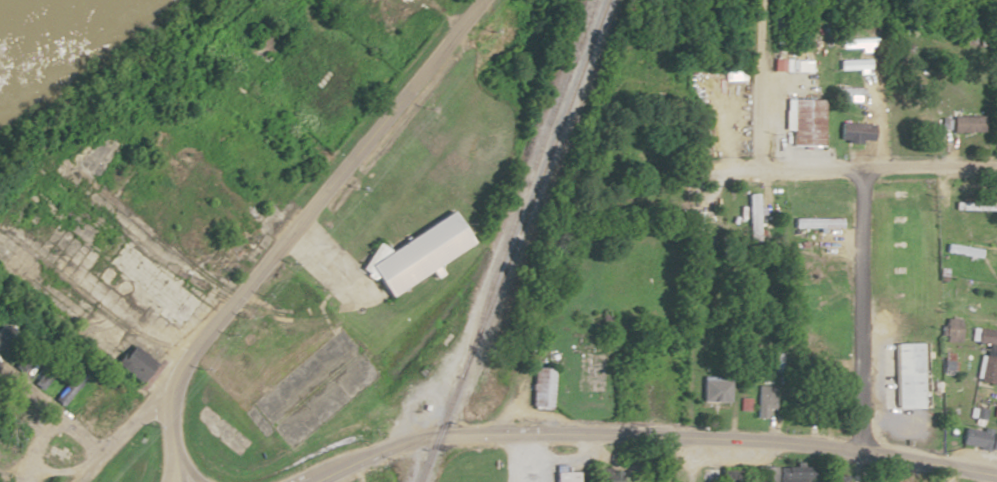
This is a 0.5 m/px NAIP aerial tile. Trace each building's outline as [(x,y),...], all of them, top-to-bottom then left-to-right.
[(785,71),(785,60),(774,60),(774,71),(785,71)] [(823,99),(790,99),(790,146),(823,146),(823,99)] [(982,116),(951,116),(951,132),(982,132),(982,116)] [(872,143),(872,124),(839,124),(839,143),(872,143)] [(629,164),(629,172),(652,172),(652,164),(629,164)] [(761,194),(748,194),(748,240),(761,240),(761,194)] [(448,209),(468,241),(385,295),(366,262),(448,209)] [(842,218),(793,218),(793,228),(842,228),(842,218)] [(117,242),(101,265),(180,322),(197,299),(117,242)] [(994,342),(994,329),(976,329),(976,342),(994,342)] [(894,342),(894,407),(921,407),(921,342),(894,342)] [(152,365),(130,344),(113,361),(135,382),(152,365)] [(982,354),(977,381),(996,385),(996,357),(982,354)] [(37,388),(58,367),(51,360),(30,380),(37,388)] [(552,409),(552,368),(532,367),(531,409),(552,409)] [(728,376),(701,376),(701,408),(728,408),(728,376)] [(73,389),(65,382),(51,399),(59,406),(73,389)] [(106,390),(98,383),(70,414),(79,421),(106,390)] [(771,417),(771,385),(756,385),(756,417),(771,417)] [(88,429),(97,436),(119,408),(110,401),(88,429)] [(963,427),(960,446),(996,450),(996,432),(963,427)] [(811,468),(780,468),(780,481),(811,481),(811,468)] [(576,472),(553,472),(553,481),(576,481),(576,472)]
